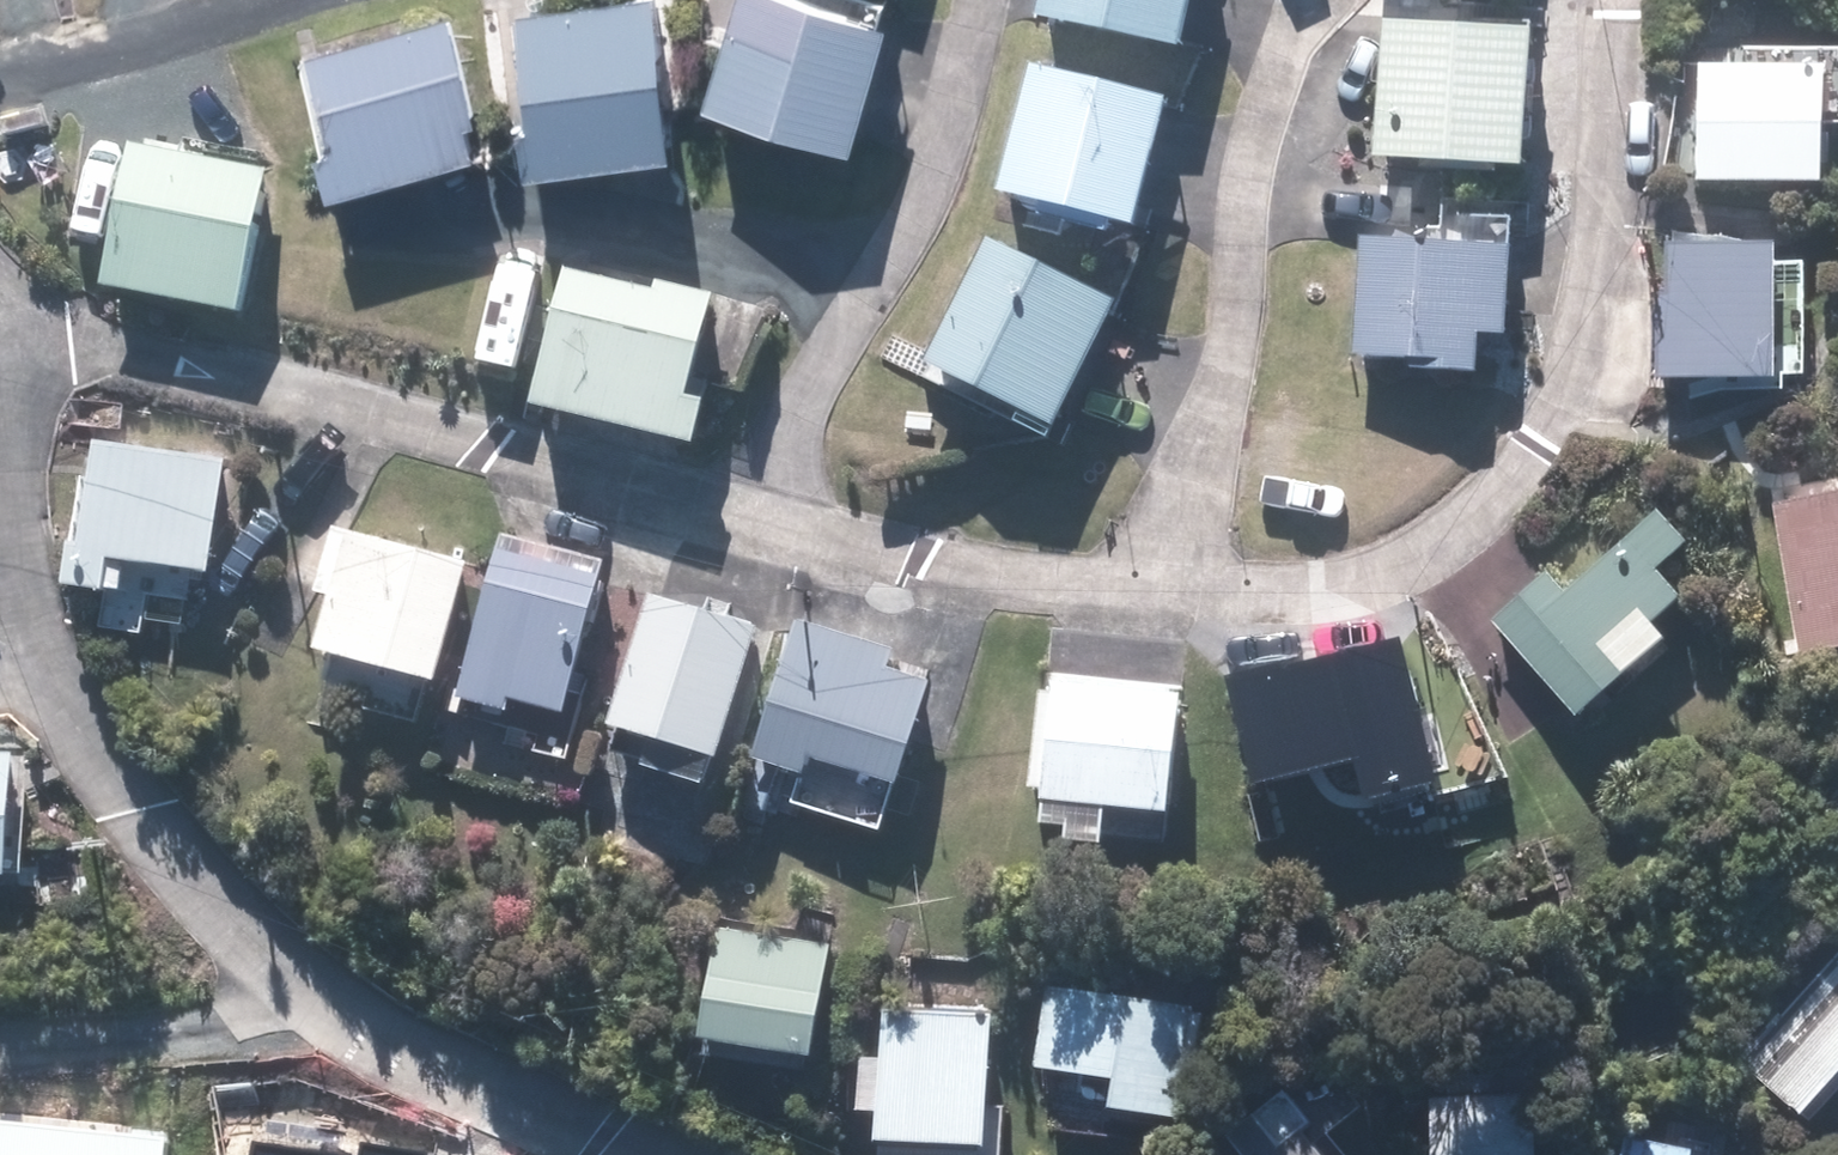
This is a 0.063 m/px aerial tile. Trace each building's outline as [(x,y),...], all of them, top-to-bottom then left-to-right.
[(791,0),(754,0),(719,109),(871,157),(908,39),(791,0)] [(1043,26),(1191,67),(1210,0),(1050,0),(1043,26)] [(692,168),(666,5),(528,26),(552,189),(692,168)] [(481,134),(490,131),(460,24),(321,63),(350,162),(338,166),(350,208),(492,170),(481,134)] [(1394,32),(1379,170),(1535,187),(1551,49),(1394,32)] [(1706,178),(1706,195),(1837,200),(1837,83),(1707,78),(1706,100),(1684,99),(1681,177),(1706,178)] [(1057,219),(1054,231),(1123,249),(1126,242),(1153,247),(1185,120),(1042,82),(1010,206),(1057,219)] [(2,115),(13,149),(50,137),(41,104),(2,115)] [(140,155),(110,296),(250,325),(279,184),(140,155)] [(1421,369),(1421,387),(1489,390),(1491,351),(1521,353),(1526,258),(1374,250),(1368,366),(1421,369)] [(1132,321),(999,252),(935,375),(1068,444),(1132,321)] [(1669,310),(1667,393),(1792,395),(1794,260),(1678,258),(1677,310),(1669,310)] [(551,424),(712,464),(723,421),(700,415),(726,311),(666,296),(664,308),(585,288),(551,424)] [(83,551),(77,601),(133,608),(136,579),(223,590),(238,472),(108,456),(96,553),(83,551)] [(1781,512),(1805,670),(1837,665),(1837,503),(1781,512)] [(1674,588),(1704,562),(1671,524),(1578,606),(1554,579),(1499,627),(1589,729),(1675,653),(1663,639),(1694,611),(1674,588)] [(346,541),(330,599),(345,603),(328,667),(449,697),(481,575),(462,570),(465,556),(404,540),(401,555),(346,541)] [(618,573),(513,544),(468,710),(515,723),(518,712),(575,728),(618,573)] [(774,639),(663,607),(625,739),(736,771),(774,639)] [(802,629),(763,772),(817,787),(823,767),(915,794),(943,695),(898,684),(905,657),(802,629)] [(1440,669),(1312,688),(1316,714),(1278,721),(1287,777),(1322,773),(1328,799),(1456,779),(1453,754),(1464,751),(1455,690),(1444,692),(1440,669)] [(1043,801),(1058,804),(1056,821),(1178,832),(1191,705),(1067,694),(1067,701),(1054,701),(1043,801)] [(20,895),(25,764),(0,763),(0,894),(20,895)] [(842,957),(733,941),(716,1056),(826,1072),(842,957)] [(1752,1074),(1818,1130),(1837,1107),(1837,972),(1752,1074)] [(1057,1002),(1045,1087),(1134,1099),(1130,1125),(1202,1134),(1218,1024),(1057,1002)] [(895,1070),(871,1071),(872,1131),(897,1131),(897,1154),(1007,1154),(1005,1026),(895,1028),(895,1070)] [(1315,1145),(1324,1138),(1301,1110),(1275,1132),(1268,1123),(1237,1149),(1242,1154),(1324,1154),(1315,1145)] [(1442,1113),(1443,1154),(1552,1154),(1552,1112),(1442,1113)] [(121,1145),(120,1154),(224,1154),(121,1145)]
